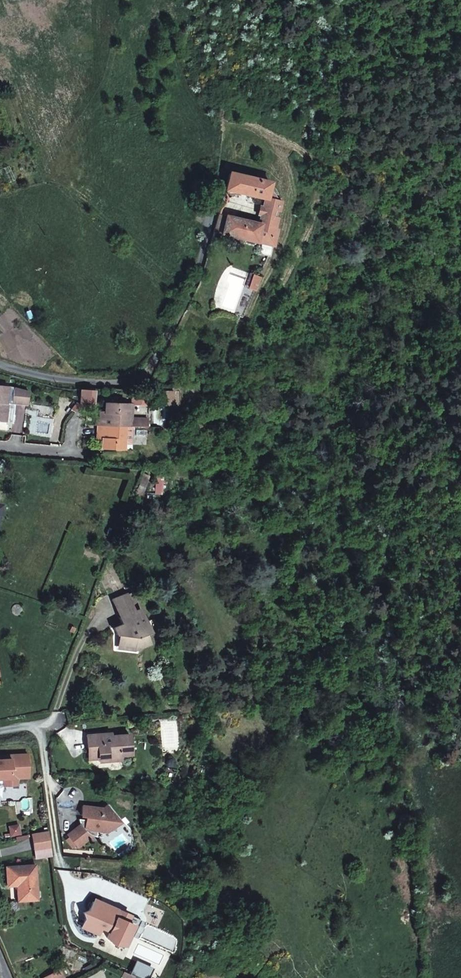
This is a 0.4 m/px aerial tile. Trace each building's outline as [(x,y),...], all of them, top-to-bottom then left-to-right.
[(288,204),(282,203),(272,200),(274,189),(275,186),(267,184),(268,177),(259,175),(257,181),(227,173),(225,188),(261,197),(259,207),(257,215),(255,223),(226,215),(221,236),(254,245),(256,239),(263,241),(271,237),(282,240),(284,232),(281,230),(284,221),(277,219),(279,213),(285,215),(288,204)] [(274,189),(272,200),(282,203),(274,189)] [(226,215),(217,214),(211,233),(221,236),(226,215)] [(259,254),(271,258),(277,260),(281,246),(282,240),(271,237),(263,241),(256,239),(254,245),(261,246),(259,254)] [(1,422),(3,402),(10,403),(12,388),(0,386),(0,422),(1,422)] [(90,403),(91,386),(78,386),(78,402),(90,403)] [(16,404),(33,406),(35,390),(19,388),(16,404)] [(161,392),(161,405),(172,405),(171,391),(161,392)] [(3,402),(1,422),(12,423),(15,404),(10,403),(3,402)] [(64,423),(77,409),(78,403),(61,420),(64,423)] [(122,448),(123,425),(146,426),(146,417),(130,417),(130,404),(105,403),(104,410),(104,416),(99,415),(99,424),(97,424),(97,433),(102,433),(102,437),(102,447),(122,448)] [(111,599),(118,614),(137,605),(131,590),(111,599)] [(120,622),(125,632),(125,634),(127,634),(131,646),(149,652),(158,645),(153,632),(158,629),(154,616),(149,618),(143,603),(137,605),(118,614),(121,622),(120,622)] [(117,634),(125,632),(120,622),(114,625),(117,634)] [(102,737),(98,733),(84,734),(88,759),(97,758),(108,757),(110,762),(120,761),(119,755),(130,754),(127,734),(110,736),(102,737)] [(27,753),(9,755),(10,759),(0,760),(0,779),(4,778),(5,786),(18,785),(17,777),(30,775),(27,753)] [(83,813),(83,816),(90,824),(99,817),(104,824),(118,812),(104,796),(99,800),(81,799),(80,809),(87,810),(87,813),(83,813)] [(73,824),(83,836),(93,827),(90,824),(83,816),(73,824)] [(73,824),(66,830),(76,842),(83,836),(73,824)] [(37,850),(53,847),(50,829),(33,833),(37,850)] [(11,883),(20,882),(21,900),(39,900),(37,864),(10,866),(11,883)] [(95,902),(85,927),(101,936),(103,927),(112,933),(110,940),(127,944),(141,919),(95,902)]
